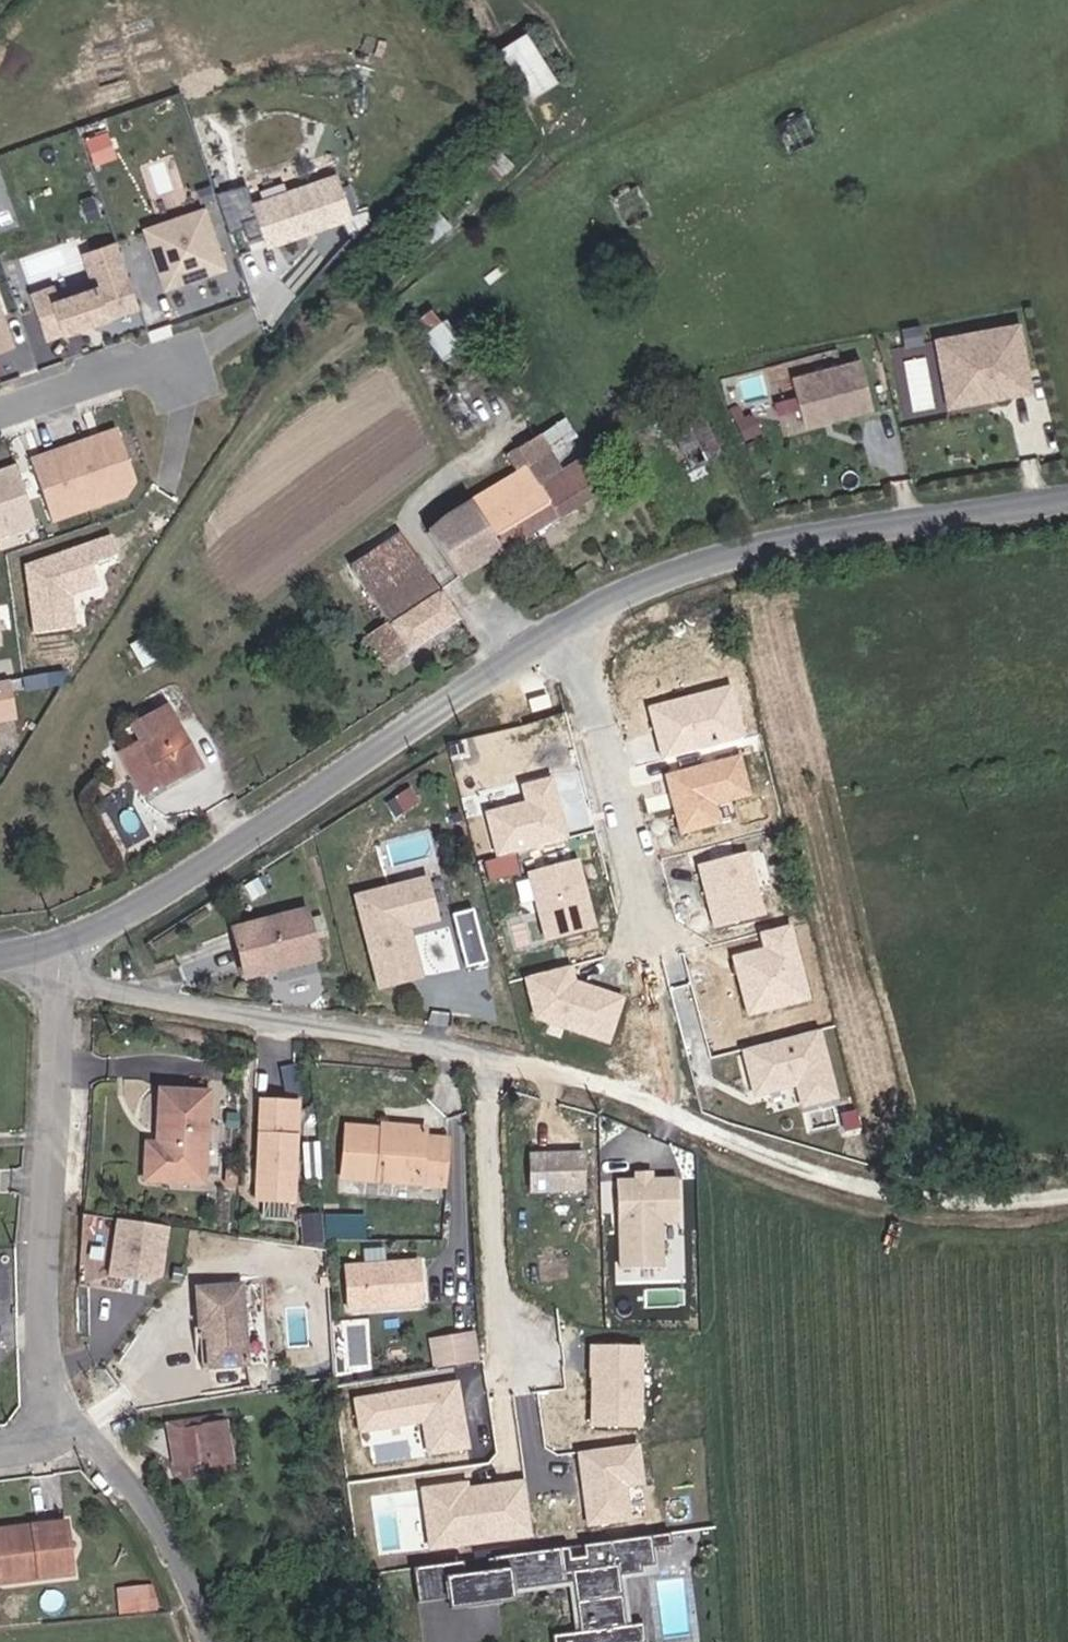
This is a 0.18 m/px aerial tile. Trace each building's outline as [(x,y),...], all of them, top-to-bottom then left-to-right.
[(524,29),(499,46),(534,98),(560,81),(524,29)] [(339,174),(253,204),(268,247),(354,217),(339,174)] [(205,205),(142,228),(165,291),(228,268),(205,205)] [(57,285),(31,293),(46,339),(114,317),(103,285),(128,277),(117,243),(82,254),(93,288),(61,298),(57,285)] [(0,301),(0,354),(16,349),(0,301)] [(1023,323),(935,340),(948,409),(1036,392),(1023,323)] [(874,408),(859,359),(792,380),(807,428),(874,408)] [(692,471),(720,455),(687,400),(670,410),(679,425),(670,431),(692,471)] [(117,428),(29,458),(53,526),(131,498),(138,486),(117,428)] [(487,500),(496,511),(577,462),(566,446),(548,458),(537,440),(513,455),(520,466),(508,474),(514,483),(487,500)] [(428,540),(460,584),(600,495),(577,462),(496,511),(487,500),(428,540)] [(100,587),(85,543),(26,564),(33,637),(75,631),(74,596),(100,587)] [(407,651),(455,619),(414,561),(387,578),(369,553),(346,569),(374,607),(407,651)] [(391,662),(407,651),(374,607),(360,617),(391,662)] [(732,668),(652,687),(663,738),(745,719),(732,668)] [(0,682),(0,725),(18,722),(10,680),(0,682)] [(165,780),(207,756),(170,698),(129,720),(143,744),(164,778),(165,780)] [(147,786),(164,778),(143,744),(125,753),(147,786)] [(751,744),(677,761),(691,818),(729,809),(726,791),(759,782),(751,744)] [(541,793),(502,803),(510,845),(584,828),(568,770),(539,778),(541,793)] [(753,847),(707,857),(720,919),(767,907),(753,847)] [(585,852),(541,862),(553,926),(602,918),(585,852)] [(359,895),(379,993),(425,984),(414,932),(441,926),(431,880),(359,895)] [(465,965),(493,959),(480,905),(451,912),(465,965)] [(246,980),(319,960),(306,914),(234,935),(246,980)] [(773,941),(742,947),(755,1006),(817,992),(798,915),(770,924),(773,941)] [(573,953),(531,962),(541,1005),(611,1029),(629,985),(579,967),(573,953)] [(823,1024),(747,1040),(799,1078),(804,1099),(839,1091),(823,1024)] [(149,1166),(195,1169),(199,1088),(154,1086),(151,1146),(149,1166)] [(289,1195),(301,1095),(263,1090),(251,1190),(289,1195)] [(434,1141),(435,1132),(435,1121),(394,1117),(393,1129),(393,1136),(434,1141)] [(355,1184),(456,1192),(460,1134),(435,1132),(434,1141),(393,1136),(393,1129),(359,1126),(355,1184)] [(194,1183),(195,1169),(149,1166),(151,1146),(133,1145),(132,1180),(194,1183)] [(575,1197),(573,1161),(520,1163),(522,1199),(575,1197)] [(672,1228),(670,1186),(644,1187),(629,1187),(611,1187),(614,1276),(655,1274),(654,1228),(672,1228)] [(318,1237),(318,1210),(300,1209),(299,1237),(318,1237)] [(170,1229),(121,1221),(110,1284),(160,1292),(170,1229)] [(412,1312),(411,1270),(339,1270),(339,1312),(412,1312)] [(219,1368),(229,1366),(249,1361),(237,1284),(195,1294),(202,1331),(211,1330),(219,1368)] [(419,1351),(424,1378),(469,1371),(464,1343),(419,1351)] [(632,1437),(632,1358),(581,1357),(581,1436),(632,1437)] [(459,1460),(454,1426),(449,1392),(345,1409),(350,1443),(411,1433),(416,1467),(459,1460)] [(186,1465),(227,1458),(221,1422),(171,1429),(175,1454),(184,1453),(186,1465)] [(627,1456),(609,1458),(569,1463),(578,1535),(619,1529),(614,1495),(632,1493),(627,1456)] [(419,1559),(521,1546),(513,1490),(460,1497),(459,1492),(411,1498),(412,1503),(419,1559)] [(63,1520),(0,1525),(0,1578),(67,1572),(63,1520)] [(606,1588),(628,1586),(628,1580),(642,1579),(641,1563),(660,1560),(658,1544),(480,1564),(483,1599),(560,1592),(564,1641),(628,1641),(627,1637),(610,1638),(606,1588)] [(453,1602),(449,1568),(398,1573),(402,1608),(453,1602)] [(155,1584),(123,1586),(124,1610),(157,1609),(155,1584)]
